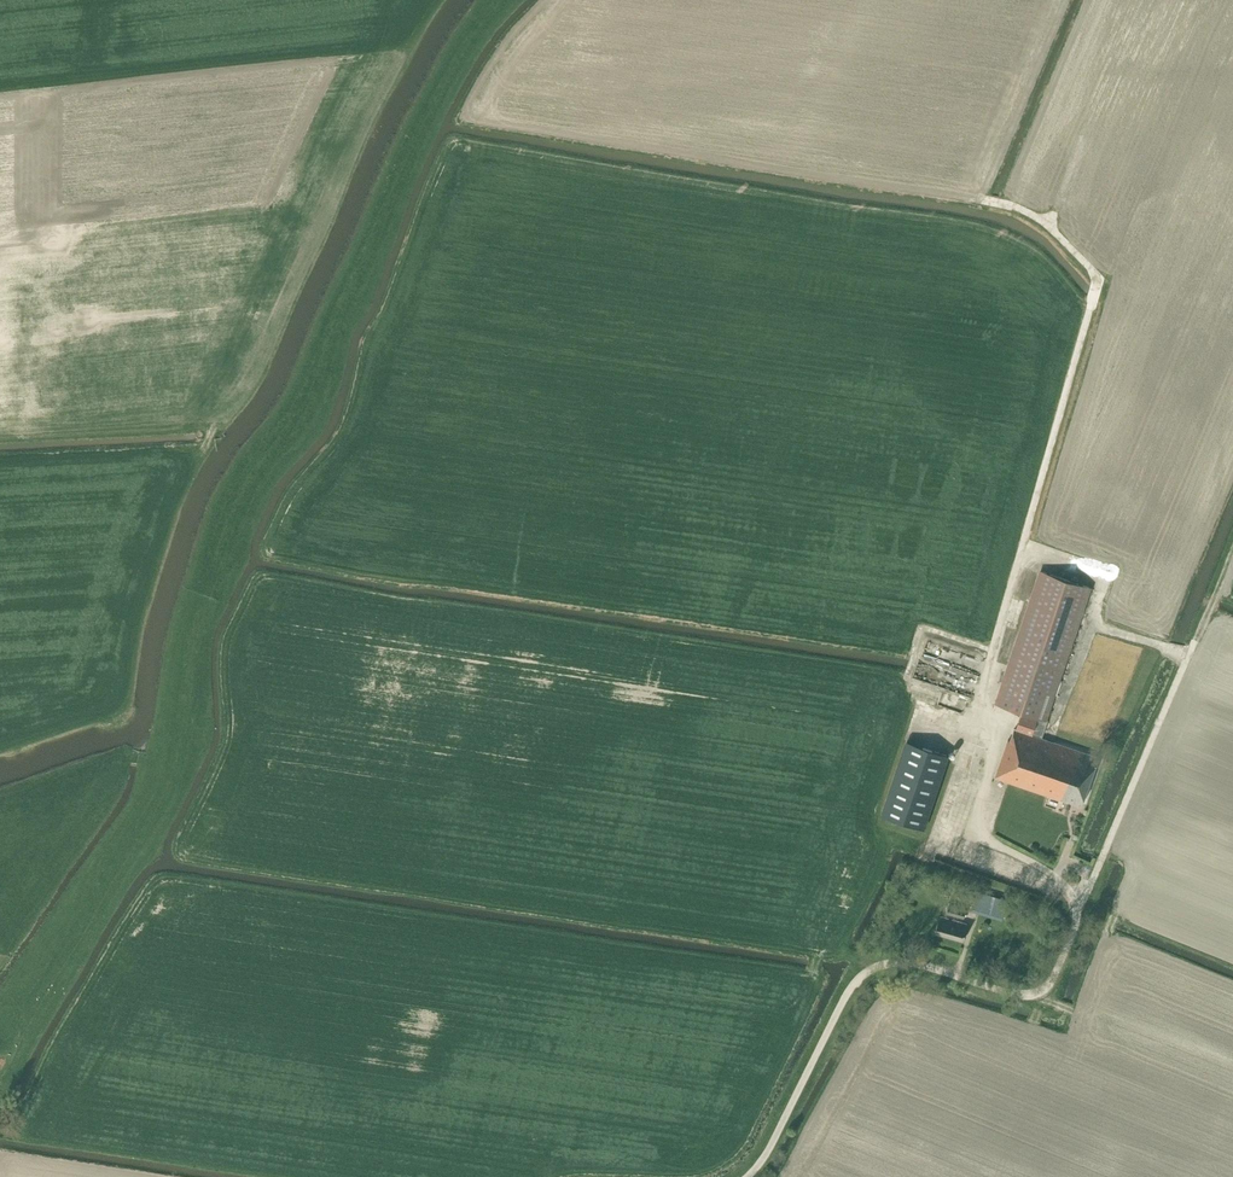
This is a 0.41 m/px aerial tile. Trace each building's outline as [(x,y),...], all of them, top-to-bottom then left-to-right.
[(997,704),(1025,713),(1025,714),(1020,713),(1015,730),(1014,729),(1008,748),(1006,747),(995,777),(1067,801),(1067,799),(1082,804),(1098,757),(1042,738),(1048,720),(1045,719),(1085,599),(1090,587),(1041,572),(1032,599),(997,704)] [(926,652),(943,658),(948,644),(931,639),(926,652)] [(907,742),(883,814),(924,828),(948,756),(907,742)] [(978,892),(972,911),(1002,920),(1008,901),(978,892)] [(949,904),(947,912),(964,917),(966,910),(949,904)] [(962,923),(945,917),(940,916),(936,932),(963,940),(968,924),(962,923)]
